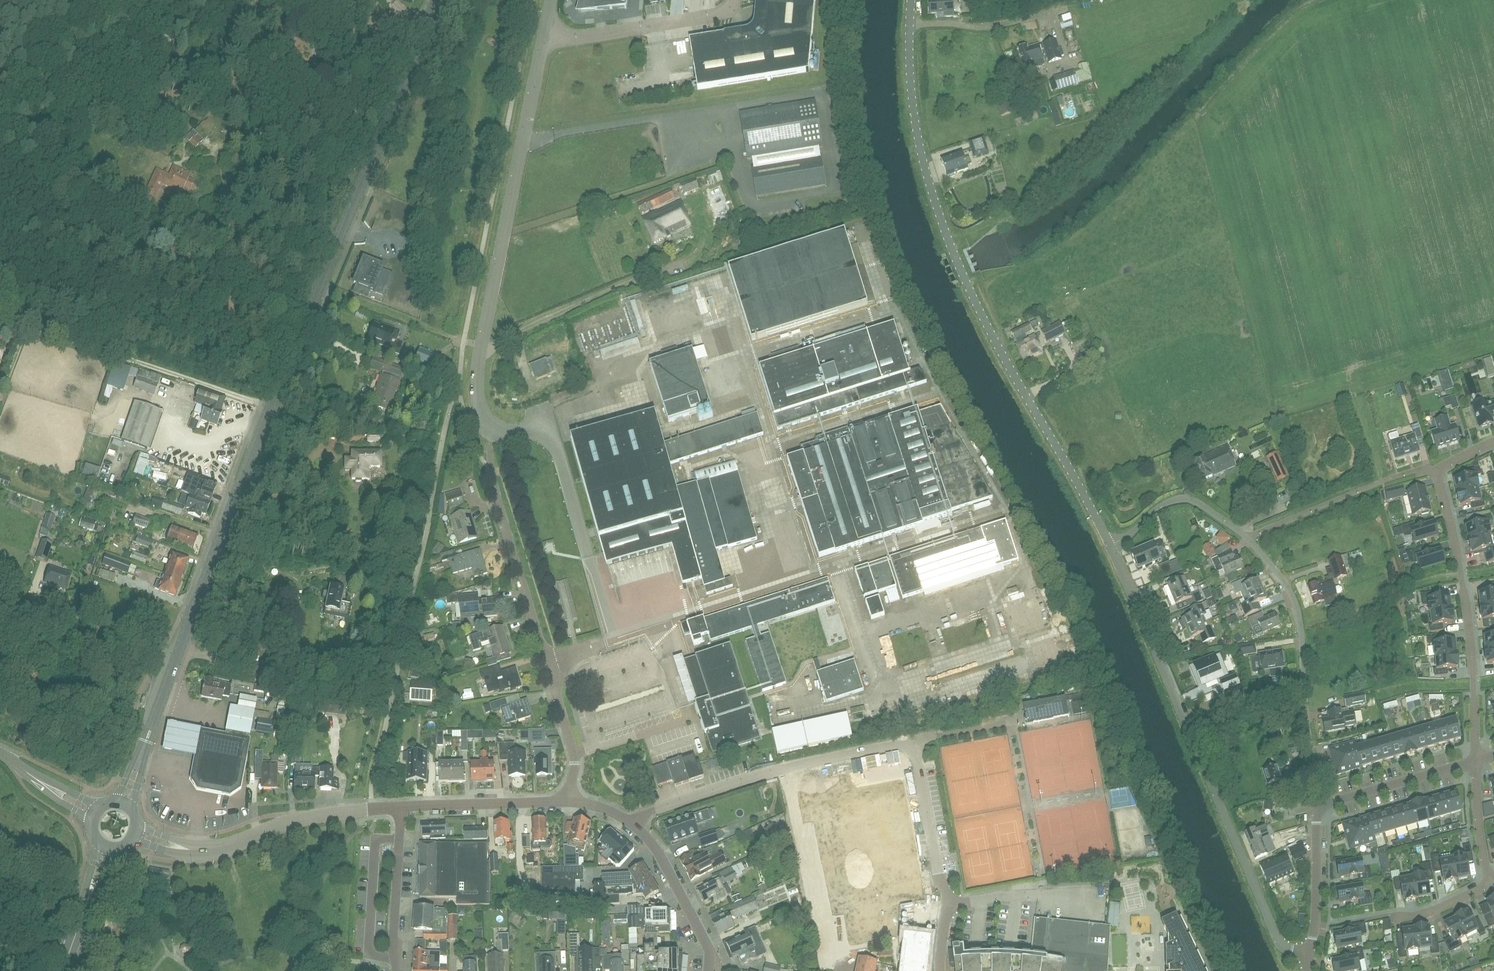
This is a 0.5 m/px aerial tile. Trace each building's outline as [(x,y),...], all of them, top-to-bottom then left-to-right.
[(580,11),(626,8),(628,0),(583,0),(580,11)] [(698,89),(808,71),(815,0),(757,0),(756,17),(754,26),(750,30),(743,32),(725,34),(689,40),(698,89)] [(931,14),(944,13),(944,18),(954,17),(953,0),(930,0),(931,14)] [(976,0),(970,0),(971,5),(969,5),(969,12),(977,11),(976,0)] [(1065,15),(1069,26),(1080,22),(1076,11),(1065,15)] [(1057,40),(1039,44),(1043,60),(1047,59),(1048,63),(1062,59),(1061,55),(1063,54),(1062,48),(1059,49),(1057,40)] [(1043,60),(1039,44),(1027,47),(1019,49),(1024,66),(1032,64),(1033,67),(1044,64),(1043,60)] [(1080,68),(1053,77),(1049,81),(1052,90),(1091,78),(1086,62),(1078,64),(1080,68)] [(1021,109),(1016,93),(1009,96),(1014,111),(1021,109)] [(822,148),(815,102),(741,115),(743,129),(746,129),(748,143),(745,143),(748,158),(752,157),(754,169),(753,169),(757,195),(825,184),(819,148),(822,148)] [(998,106),(1001,116),(1011,113),(1008,103),(998,106)] [(189,142),(195,148),(212,132),(206,127),(199,134),(194,128),(185,137),(189,141),(189,142)] [(969,141),(974,157),(988,152),(984,137),(969,141)] [(949,178),(954,176),(954,174),(967,169),(962,153),(941,160),(942,161),(941,163),(942,165),(944,166),(947,176),(948,176),(949,178)] [(156,170),(143,199),(152,204),(161,184),(181,193),(184,188),(190,190),(193,183),(188,180),(190,175),(174,167),(170,176),(156,170)] [(684,195),(699,188),(694,177),(679,184),(684,195)] [(452,192),(454,183),(451,183),(452,179),(447,178),(444,199),(449,200),(450,191),(452,192)] [(670,189),(637,204),(642,214),(675,198),(670,189)] [(643,217),(654,243),(671,236),(670,234),(690,224),(680,200),(643,217)] [(845,231),(729,267),(752,340),(868,304),(845,231)] [(382,267),(363,259),(353,283),(377,292),(385,272),(381,270),(382,267)] [(725,274),(711,278),(712,283),(726,278),(725,274)] [(682,297),(698,294),(697,284),(680,287),(682,297)] [(610,355),(650,345),(647,336),(659,333),(653,309),(643,312),(648,331),(615,339),(616,344),(608,347),(610,355)] [(1059,322),(1041,331),(1047,343),(1065,334),(1064,332),(1067,330),(1067,328),(1070,327),(1067,320),(1061,322),(1062,325),(1061,325),(1059,322)] [(383,327),(374,323),(369,335),(367,340),(375,343),(387,348),(389,343),(394,329),(384,325),(383,327)] [(926,382),(919,369),(909,372),(906,360),(911,359),(903,333),(897,334),(894,323),(867,332),(865,327),(835,337),(812,344),(813,349),(759,366),(775,415),(773,416),(777,429),(926,382)] [(1031,331),(1028,324),(1011,332),(1015,339),(1017,342),(1015,343),(1022,358),(1033,353),(1035,356),(1043,353),(1034,334),(1026,338),(1024,334),(1031,331)] [(396,340),(392,352),(398,354),(403,342),(396,340)] [(433,369),(438,356),(419,348),(413,361),(433,369)] [(414,355),(402,350),(399,357),(411,362),(414,355)] [(668,422),(711,408),(692,351),(650,364),(668,422)] [(372,405),(382,409),(389,411),(395,391),(396,391),(399,381),(398,381),(399,376),(400,377),(404,368),(373,356),(369,366),(383,371),(381,375),(380,375),(378,382),(379,383),(372,405)] [(531,366),(533,372),(536,380),(551,374),(551,373),(555,371),(550,359),(546,361),(546,360),(531,366)] [(712,363),(722,404),(739,399),(729,359),(712,363)] [(108,400),(113,387),(122,390),(127,374),(133,375),(135,368),(129,366),(128,367),(114,362),(106,385),(102,398),(108,400)] [(139,370),(133,389),(154,397),(158,385),(161,377),(139,370)] [(172,379),(168,392),(174,393),(177,380),(172,379)] [(1397,392),(1405,389),(1403,383),(1395,386),(1397,392)] [(195,404),(206,408),(202,421),(216,426),(222,412),(220,412),(225,398),(200,389),(195,404)] [(1454,396),(1449,398),(1452,409),(1458,407),(1454,396)] [(922,523),(952,514),(951,511),(971,504),(973,510),(990,504),(988,498),(992,497),(941,406),(936,408),(934,402),(918,407),(918,408),(848,431),(847,427),(815,438),(816,441),(801,446),(803,453),(787,459),(819,557),(883,536),(883,537),(923,524),(922,523)] [(1479,428),(1493,424),(1491,417),(1493,416),(1493,402),(1487,404),(1486,403),(1473,407),(1479,428)] [(134,403),(121,441),(150,451),(163,413),(134,403)] [(699,420),(713,416),(711,409),(697,413),(699,420)] [(757,414),(664,444),(655,413),(571,437),(606,564),(672,546),(682,584),(702,579),(706,594),(732,585),(730,578),(724,579),(716,550),(757,539),(738,472),(677,490),(670,464),(763,434),(757,414)] [(1436,448),(1459,441),(1454,425),(1449,427),(1446,417),(1435,421),(1438,430),(1431,432),(1436,448)] [(195,430),(198,422),(190,419),(188,428),(195,430)] [(1391,451),(1393,451),(1396,458),(1419,451),(1415,440),(1422,437),(1418,424),(1410,426),(1413,435),(1391,442),(1391,443),(1389,444),(1391,451)] [(1203,456),(1192,460),(1202,481),(1212,476),(1212,475),(1235,465),(1227,446),(1203,457),(1203,456)] [(1259,449),(1262,455),(1268,452),(1265,446),(1259,449)] [(345,459),(345,470),(351,470),(351,479),(355,479),(355,481),(361,481),(361,479),(370,479),(371,467),(379,467),(379,453),(360,453),(360,451),(352,451),(352,453),(351,453),(351,459),(345,459)] [(148,460),(150,456),(141,452),(134,472),(143,476),(148,460)] [(1268,461),(1278,483),(1289,477),(1279,456),(1268,461)] [(179,462),(176,468),(188,474),(191,468),(179,462)] [(100,469),(85,464),(81,475),(96,480),(100,469)] [(1456,493),(1478,488),(1475,477),(1474,477),(1474,476),(1481,474),(1479,468),(1467,471),(1468,477),(1454,480),(1457,493),(1456,493)] [(0,475),(0,483),(7,486),(10,479),(0,475)] [(190,496),(209,503),(210,504),(216,487),(205,483),(203,490),(189,485),(186,494),(191,495),(190,496)] [(90,504),(96,487),(88,485),(82,501),(90,504)] [(1385,491),(1387,500),(1404,496),(1402,487),(1385,491)] [(1407,492),(1412,515),(1421,513),(1421,515),(1428,513),(1428,511),(1430,511),(1428,501),(1429,501),(1427,496),(1424,487),(1407,492)] [(1478,488),(1456,493),(1459,504),(1460,504),(1460,506),(1470,503),(1472,509),(1484,506),(1483,500),(1480,501),(1477,489),(1478,488)] [(464,503),(460,489),(445,494),(449,508),(464,503)] [(209,503),(190,496),(190,498),(181,495),(180,497),(183,497),(180,505),(186,507),(186,508),(189,509),(187,513),(200,517),(202,513),(205,515),(209,503)] [(183,507),(163,500),(161,508),(181,515),(183,507)] [(452,516),(460,542),(476,538),(469,512),(452,516)] [(46,513),(42,527),(51,530),(55,516),(46,513)] [(149,520),(135,515),(132,524),(146,529),(149,520)] [(1468,540),(1490,535),(1487,524),(1486,524),(1486,523),(1492,521),(1491,515),(1479,518),(1480,524),(1466,527),(1469,540),(1468,540)] [(79,527),(99,533),(101,526),(95,524),(95,522),(81,518),(79,527)] [(903,598),(1018,560),(1005,520),(890,557),(903,598)] [(1412,535),(1414,543),(1437,536),(1433,523),(1424,526),(1416,528),(1417,529),(1415,529),(1414,523),(1402,527),(1405,537),(1412,535)] [(197,537),(171,527),(166,541),(177,545),(192,551),(197,537)] [(1468,540),(1471,551),(1472,551),(1472,553),(1483,550),(1485,559),(1493,557),(1493,540),(1493,534),(1490,535),(1468,540)] [(135,542),(151,548),(153,541),(137,536),(135,542)] [(45,539),(39,556),(46,559),(53,542),(45,539)] [(1161,540),(1153,543),(1131,552),(1139,570),(1160,560),(1167,557),(1161,540)] [(1217,553),(1209,542),(1201,547),(1209,558),(1217,553)] [(777,553),(784,551),(782,544),(775,546),(777,553)] [(1418,562),(1421,570),(1444,563),(1440,550),(1430,553),(1425,554),(1423,548),(1399,555),(1402,565),(1411,562),(1411,563),(1418,562)] [(487,573),(480,549),(456,556),(454,551),(440,555),(442,561),(449,559),(453,574),(472,568),(475,577),(487,573)] [(129,558),(145,563),(147,557),(132,551),(129,558)] [(1225,575),(1243,568),(1238,556),(1234,558),(1231,551),(1211,559),(1217,572),(1223,570),(1225,575)] [(102,564),(127,573),(131,562),(106,553),(102,564)] [(1314,605),(1324,601),(1326,607),(1338,603),(1336,596),(1337,595),(1332,580),(1335,579),(1347,575),(1353,573),(1347,554),(1340,556),(1329,560),(1334,574),(1324,577),(1326,581),(1318,583),(1308,586),(1314,605)] [(85,563),(92,566),(95,557),(89,555),(85,563)] [(168,565),(185,571),(188,561),(172,555),(168,565)] [(855,569),(864,597),(896,586),(887,558),(855,569)] [(1169,563),(1174,573),(1183,569),(1178,558),(1169,563)] [(160,572),(159,574),(164,576),(171,579),(171,578),(181,581),(185,571),(168,565),(165,574),(160,572)] [(71,575),(50,568),(45,584),(65,591),(71,575)] [(1168,597),(1188,589),(1185,582),(1191,579),(1187,571),(1176,575),(1178,581),(1167,585),(1168,586),(1164,587),(1168,597)] [(337,617),(343,591),(351,588),(354,576),(347,574),(346,576),(333,573),(330,588),(329,588),(324,614),(337,617)] [(164,576),(159,574),(158,578),(163,580),(162,582),(156,580),(154,588),(160,589),(159,591),(175,597),(181,581),(171,578),(171,579),(164,576)] [(571,619),(584,616),(575,576),(562,579),(571,619)] [(827,577),(687,623),(687,621),(681,623),(684,635),(690,633),(694,645),(704,641),(705,646),(710,644),(709,641),(752,628),(755,637),(746,640),(762,691),(786,683),(769,632),(761,635),(758,625),(786,617),(835,600),(827,577)] [(1243,598),(1262,590),(1258,579),(1248,584),(1245,578),(1231,584),(1235,594),(1240,592),(1243,598)] [(1493,605),(1493,584),(1493,592),(1479,594),(1481,607),(1480,607),(1493,605)] [(1190,594),(1188,589),(1168,597),(1172,606),(1175,604),(1175,605),(1186,601),(1189,606),(1202,601),(1198,591),(1190,594)] [(1262,590),(1243,598),(1245,604),(1241,606),(1245,615),(1259,609),(1256,603),(1266,599),(1262,590)] [(1429,612),(1451,609),(1450,609),(1449,596),(1434,598),(1433,592),(1421,594),(1423,605),(1428,605),(1429,612)] [(496,601),(479,602),(478,601),(474,602),(473,595),(459,596),(461,617),(479,616),(479,617),(497,616),(496,601)] [(865,601),(871,618),(884,614),(879,596),(865,601)] [(1206,600),(1209,608),(1216,605),(1213,597),(1206,600)] [(1183,632),(1211,620),(1210,618),(1206,620),(1203,615),(1205,614),(1201,605),(1190,610),(1193,615),(1182,620),(1178,622),(1183,631),(1182,631),(1183,631),(1183,632)] [(1480,607),(1481,618),(1482,618),(1483,620),(1493,619),(1493,627),(1493,605),(1480,607)] [(1451,609),(1429,612),(1429,613),(1430,613),(1432,625),(1429,625),(1430,632),(1443,630),(1442,624),(1452,622),(1452,620),(1453,620),(1451,609)] [(1263,632),(1280,625),(1275,613),(1264,617),(1262,612),(1248,618),(1252,627),(1259,624),(1263,632)] [(1226,619),(1228,624),(1238,620),(1236,615),(1226,619)] [(1214,626),(1211,620),(1183,632),(1186,640),(1190,639),(1190,640),(1194,638),(1195,639),(1197,640),(1198,640),(1200,645),(1216,638),(1215,636),(1211,627),(1214,626)] [(511,653),(503,626),(494,629),(493,626),(485,628),(486,631),(468,636),(473,651),(482,649),(481,643),(489,641),(493,658),(511,653)] [(167,629),(161,627),(158,635),(164,638),(167,629)] [(1236,643),(1241,640),(1238,635),(1233,638),(1236,643)] [(1493,649),(1493,636),(1484,637),(1486,650),(1485,650),(1493,649)] [(1435,656),(1457,655),(1457,654),(1456,654),(1454,642),(1440,643),(1440,637),(1427,638),(1428,644),(1434,644),(1435,645),(1434,645),(1435,656)] [(938,651),(953,649),(951,638),(936,641),(938,651)] [(1254,644),(1238,647),(1240,656),(1255,653),(1254,644)] [(729,645),(681,660),(695,702),(694,702),(704,733),(705,732),(712,754),(760,738),(729,645)] [(1485,650),(1486,661),(1487,661),(1487,663),(1493,662),(1493,649),(1485,650)] [(1281,651),(1259,654),(1262,670),(1283,667),(1283,663),(1285,662),(1284,655),(1281,655),(1281,651)] [(1457,655),(1435,656),(1435,657),(1436,657),(1437,669),(1434,669),(1434,676),(1447,675),(1446,668),(1457,668),(1457,666),(1458,666),(1457,655)] [(854,661),(821,671),(817,659),(813,661),(826,702),(863,690),(854,661)] [(1214,661),(1200,667),(1207,684),(1221,678),(1214,661)] [(516,667),(494,674),(492,667),(479,671),(479,672),(481,679),(483,678),(488,693),(499,690),(499,691),(510,688),(510,690),(522,686),(516,667)] [(418,678),(420,670),(412,669),(411,676),(418,678)] [(1200,673),(1191,676),(1193,682),(1202,678),(1200,673)] [(204,682),(201,696),(221,700),(222,695),(229,696),(231,685),(224,683),(213,681),(213,679),(205,678),(204,682)] [(1235,679),(1222,684),(1224,691),(1237,685),(1235,679)] [(431,697),(432,684),(411,682),(410,695),(431,697)] [(253,690),(266,692),(267,686),(254,684),(253,690)] [(1194,699),(1207,693),(1204,686),(1191,692),(1194,699)] [(1064,697),(1022,705),(1025,719),(1024,719),(1025,725),(1032,724),(1033,723),(1053,719),(1053,718),(1067,715),(1067,716),(1068,716),(1065,701),(1071,700),(1082,698),(1080,688),(1072,689),(1073,695),(1064,697)] [(1344,696),(1345,707),(1365,703),(1363,692),(1344,696)] [(239,695),(237,707),(253,710),(256,697),(239,695)] [(1436,700),(1436,695),(1429,695),(1429,700),(1431,705),(1430,705),(1432,712),(1440,710),(1437,702),(1436,702),(1436,700)] [(1437,702),(1440,710),(1441,717),(1445,716),(1443,700),(1443,695),(1436,695),(1436,700),(1437,700),(1437,702)] [(1082,698),(1071,700),(1073,715),(1088,712),(1086,697),(1082,698)] [(1413,702),(1412,697),(1405,699),(1406,704),(1408,703),(1409,707),(1414,706),(1413,702)] [(322,712),(344,715),(346,702),(323,699),(322,712)] [(505,699),(490,704),(492,711),(501,708),(506,724),(531,716),(526,700),(507,706),(505,699)] [(253,710),(237,707),(230,706),(225,735),(200,730),(195,757),(191,778),(197,788),(230,794),(239,787),(247,748),(250,730),(252,717),(253,710)] [(277,706),(275,718),(290,721),(292,708),(277,706)] [(1323,719),(1325,732),(1345,728),(1344,724),(1354,723),(1353,715),(1343,717),(1341,708),(1327,711),(1328,718),(1323,719)] [(253,710),(252,717),(259,718),(260,717),(268,718),(269,712),(253,710)] [(777,754),(852,737),(847,713),(772,730),(777,754)] [(1443,723),(1449,741),(1460,738),(1454,719),(1443,723)] [(271,735),(273,722),(260,720),(258,733),(271,735)] [(161,751),(195,757),(200,730),(200,728),(166,722),(161,751)] [(1449,741),(1443,723),(1433,726),(1438,744),(1449,741)] [(1433,726),(1422,729),(1427,748),(1438,744),(1433,726)] [(1427,748),(1422,729),(1411,732),(1416,751),(1427,748)] [(475,730),(467,730),(467,738),(475,738),(475,730)] [(537,743),(537,730),(529,730),(529,743),(537,743)] [(1416,751),(1411,732),(1400,735),(1405,755),(1416,752),(1416,751)] [(1405,755),(1400,735),(1389,739),(1394,757),(1404,754),(1405,755)] [(427,737),(427,750),(435,750),(435,737),(427,737)] [(1389,739),(1378,742),(1383,760),(1394,757),(1389,739)] [(1378,742),(1367,745),(1372,763),(1383,760),(1378,742)] [(1361,767),(1356,748),(1354,743),(1331,749),(1329,750),(1336,775),(1362,768),(1361,767)] [(499,744),(500,760),(508,759),(509,776),(523,775),(523,760),(525,760),(525,751),(514,752),(514,746),(509,746),(509,744),(499,744)] [(485,770),(486,782),(494,782),(494,778),(496,778),(496,773),(494,773),(494,764),(488,764),(488,759),(487,759),(487,745),(483,745),(483,751),(481,751),(481,761),(481,764),(483,764),(483,770),(485,770)] [(1367,745),(1365,745),(1356,748),(1361,767),(1372,763),(1367,745)] [(300,764),(300,750),(291,750),(290,764),(300,764)] [(254,766),(261,766),(261,788),(283,788),(276,788),(277,763),(277,755),(271,755),(271,760),(262,760),(262,751),(255,751),(254,766)] [(407,780),(426,781),(427,753),(403,752),(403,761),(408,761),(407,780)] [(549,754),(540,754),(540,758),(534,758),(534,764),(536,764),(536,775),(551,775),(551,768),(549,768),(549,754)] [(658,785),(672,781),(674,787),(689,782),(689,783),(704,778),(699,763),(696,764),(694,757),(682,761),(681,758),(666,763),(652,768),(658,785)] [(481,764),(478,764),(478,762),(474,762),(474,764),(472,764),(472,782),(486,782),(485,770),(483,770),(483,764),(481,764)] [(452,781),(451,763),(439,763),(440,783),(448,783),(448,781),(452,781)] [(463,763),(451,763),(452,781),(463,781),(463,763)] [(1277,766),(1264,770),(1268,784),(1281,780),(1277,766)] [(310,768),(310,775),(314,775),(314,776),(319,776),(318,788),(337,789),(338,780),(332,780),(333,769),(310,768)] [(1294,775),(1292,775),(1290,768),(1284,769),(1286,777),(1284,778),(1287,789),(1298,786),(1294,775)] [(815,787),(786,797),(795,823),(804,820),(835,911),(847,907),(857,937),(901,922),(898,881),(922,880),(885,771),(817,794),(815,787)] [(310,775),(294,774),(294,789),(313,789),(314,776),(314,775),(310,775)] [(1456,793),(1444,796),(1450,814),(1461,811),(1456,793)] [(1450,814),(1444,796),(1433,799),(1439,818),(1450,814)] [(1302,799),(1279,806),(1281,813),(1288,811),(1290,817),(1306,812),(1302,799)] [(1423,801),(1422,801),(1428,821),(1439,818),(1433,799),(1423,802),(1423,801)] [(1428,821),(1422,801),(1411,804),(1417,824),(1428,821)] [(1483,806),(1484,819),(1493,816),(1493,813),(1491,803),(1483,806)] [(1417,824),(1411,804),(1411,805),(1411,806),(1401,809),(1406,827),(1417,824)] [(1406,827),(1401,809),(1390,812),(1395,830),(1406,827)] [(1145,820),(1150,818),(1147,811),(1142,813),(1145,820)] [(1390,812),(1379,815),(1384,833),(1395,830),(1390,812)] [(1368,817),(1367,817),(1371,830),(1375,842),(1374,837),(1384,833),(1379,815),(1368,818),(1368,817)] [(691,816),(665,825),(671,842),(697,833),(691,816)] [(1371,830),(1367,817),(1343,824),(1346,837),(1371,830)] [(532,820),(533,844),(539,843),(540,848),(550,847),(552,845),(552,841),(550,840),(546,840),(545,819),(532,820)] [(567,823),(565,833),(570,834),(568,841),(569,841),(567,847),(564,847),(564,867),(578,867),(578,855),(575,855),(575,849),(584,851),(585,845),(590,824),(588,823),(587,821),(584,820),(582,822),(574,820),(573,824),(567,823)] [(496,823),(494,823),(495,840),(495,845),(504,845),(504,840),(511,840),(511,833),(509,833),(509,822),(502,823),(501,821),(497,821),(496,823)] [(445,823),(421,824),(422,837),(438,836),(438,839),(445,839),(445,823)] [(1249,845),(1261,839),(1268,836),(1264,826),(1257,829),(1256,828),(1244,834),(1249,845)] [(488,839),(488,828),(476,828),(476,839),(488,839)] [(598,851),(616,867),(619,867),(623,863),(625,865),(634,854),(633,852),(634,851),(611,830),(604,838),(602,837),(599,840),(601,841),(599,843),(602,846),(598,851)] [(702,847),(719,842),(715,830),(698,836),(702,847)] [(1371,830),(1346,837),(1350,849),(1375,842),(1371,830)] [(1261,839),(1249,845),(1255,859),(1268,854),(1261,839)] [(1301,842),(1288,848),(1291,856),(1305,850),(1301,842)] [(478,895),(478,846),(458,846),(458,844),(420,843),(420,855),(420,857),(420,865),(419,865),(419,866),(420,866),(420,870),(420,874),(419,874),(419,875),(420,875),(420,883),(420,885),(420,897),(458,897),(458,895),(478,895)] [(1453,858),(1456,880),(1457,880),(1457,879),(1469,877),(1467,863),(1473,861),(1470,845),(1463,846),(1465,857),(1464,857),(1464,856),(1453,858)] [(726,862),(721,852),(715,855),(711,847),(703,850),(705,853),(697,857),(692,860),(690,855),(680,860),(691,881),(713,869),(726,862)] [(490,854),(491,872),(499,872),(498,854),(490,854)] [(1285,855),(1260,865),(1268,885),(1293,874),(1285,855)] [(1456,880),(1453,858),(1452,858),(1452,859),(1440,861),(1439,855),(1431,856),(1431,860),(1433,873),(1442,871),(1443,881),(1445,881),(1445,882),(1456,880)] [(755,857),(745,861),(748,867),(757,863),(755,857)] [(1337,865),(1339,878),(1349,876),(1350,876),(1357,875),(1358,874),(1359,881),(1372,878),(1368,861),(1361,862),(1361,860),(1337,865)] [(698,890),(701,896),(699,896),(701,901),(703,900),(704,902),(713,897),(716,902),(727,896),(721,884),(726,882),(727,883),(737,878),(736,877),(743,874),(742,871),(745,870),(741,862),(728,869),(719,873),(722,878),(718,880),(718,879),(698,890)] [(1420,876),(1413,877),(1416,899),(1417,899),(1417,898),(1429,896),(1427,881),(1433,880),(1430,863),(1420,865),(1420,876)] [(592,885),(593,905),(606,904),(606,895),(634,894),(634,896),(643,895),(646,899),(659,892),(643,865),(630,873),(602,875),(602,884),(592,885)] [(150,868),(148,878),(168,881),(170,872),(150,868)] [(583,882),(583,868),(553,868),(553,882),(553,894),(580,894),(580,882),(583,882)] [(1416,899),(1413,877),(1412,877),(1412,878),(1400,880),(1399,877),(1393,879),(1395,891),(1402,890),(1404,900),(1405,900),(1406,901),(1416,899)] [(1290,891),(1299,888),(1296,879),(1286,882),(1290,891)] [(148,881),(146,890),(166,894),(168,884),(148,881)] [(1340,903),(1350,901),(1350,902),(1357,900),(1358,900),(1360,906),(1372,904),(1370,894),(1363,894),(1361,886),(1338,890),(1340,903)] [(731,906),(733,911),(727,914),(727,913),(721,916),(720,912),(710,917),(718,935),(734,927),(739,924),(736,918),(758,909),(757,906),(758,905),(759,907),(764,905),(763,903),(764,903),(760,893),(753,896),(754,897),(731,906)] [(1488,901),(1488,902),(1487,903),(1491,912),(1483,916),(1489,927),(1493,925),(1493,898),(1488,901)] [(628,923),(628,935),(637,934),(637,930),(638,930),(638,926),(639,926),(639,929),(644,929),(644,926),(645,926),(646,926),(646,947),(657,946),(657,934),(656,934),(655,928),(659,928),(659,933),(670,933),(670,910),(645,911),(645,915),(639,915),(638,905),(628,905),(628,923)] [(445,925),(446,909),(415,908),(414,930),(424,931),(424,939),(446,940),(446,925),(445,925)] [(549,909),(549,919),(566,919),(566,909),(549,909)] [(1466,912),(1456,917),(1466,937),(1466,936),(1477,930),(1479,935),(1485,932),(1478,919),(1472,921),(1468,912),(1466,913),(1466,912)] [(448,915),(448,939),(457,940),(457,915),(448,915)] [(1178,920),(1176,915),(1161,922),(1168,937),(1168,946),(1165,947),(1166,970),(1169,968),(1169,970),(1203,970),(1202,969),(1204,967),(1198,954),(1195,955),(1193,951),(1196,950),(1189,936),(1187,937),(1185,933),(1187,932),(1181,918),(1178,920)] [(1035,919),(1031,956),(1030,962),(1029,965),(1030,965),(1029,970),(1108,970),(1110,927),(1051,920),(1051,918),(1051,917),(1050,916),(1049,916),(1048,916),(1048,917),(1048,918),(1047,918),(1047,920),(1035,919)] [(1466,937),(1456,917),(1455,918),(1456,918),(1445,924),(1451,937),(1444,941),(1450,952),(1461,946),(1459,940),(1466,937)] [(1107,919),(1106,926),(1117,927),(1118,920),(1107,919)] [(1335,936),(1334,937),(1335,943),(1336,943),(1337,948),(1361,944),(1359,936),(1366,933),(1364,923),(1352,925),(1353,932),(1352,932),(1352,931),(1344,933),(1335,935),(1335,936)] [(934,929),(906,926),(902,968),(905,968),(905,970),(929,970),(934,929)] [(730,958),(738,955),(742,964),(767,954),(755,927),(744,932),(746,935),(730,942),(729,940),(722,943),(730,958)] [(1400,927),(1391,927),(1392,936),(1400,935),(1400,927)] [(1415,928),(1418,950),(1418,949),(1430,947),(1431,954),(1439,953),(1437,937),(1430,938),(1428,927),(1426,927),(1415,928)] [(1418,950),(1415,928),(1415,929),(1402,931),(1404,945),(1398,946),(1400,958),(1406,957),(1405,951),(1407,950),(1407,951),(1418,950)] [(502,940),(502,950),(503,950),(509,950),(508,933),(498,934),(498,940),(498,941),(502,940)] [(575,970),(596,970),(600,970),(599,949),(593,949),(593,948),(583,948),(579,946),(579,934),(569,934),(569,956),(575,956),(575,961),(575,962),(575,970)] [(621,956),(603,956),(604,970),(624,970),(624,962),(629,962),(628,945),(621,945),(621,956)] [(637,970),(681,970),(683,953),(678,953),(658,953),(658,949),(637,949),(630,949),(630,961),(634,960),(634,970),(637,970)] [(1017,964),(1017,961),(1016,961),(1016,958),(1010,957),(1010,958),(1008,958),(1008,957),(1000,957),(995,957),(993,957),(985,957),(980,957),(980,958),(978,958),(978,957),(977,958),(977,961),(970,961),(967,961),(965,961),(963,961),(963,959),(962,953),(962,951),(962,949),(953,950),(949,951),(949,955),(950,959),(950,964),(954,964),(955,970),(1016,970),(1017,964)] [(1334,970),(1354,970),(1359,970),(1357,962),(1364,960),(1362,949),(1350,952),(1351,958),(1350,958),(1342,959),(1342,960),(1332,962),(1334,970)] [(414,950),(413,968),(440,969),(439,968),(440,952),(425,951),(414,950)] [(856,970),(875,970),(879,950),(854,951),(854,957),(859,958),(856,970)] [(540,960),(540,970),(554,970),(553,967),(556,967),(556,960),(555,960),(555,953),(540,954),(540,960)] [(503,955),(497,955),(488,955),(489,970),(503,970),(503,955)] [(477,963),(476,963),(476,957),(464,957),(464,963),(463,963),(464,970),(477,970),(477,963)]
